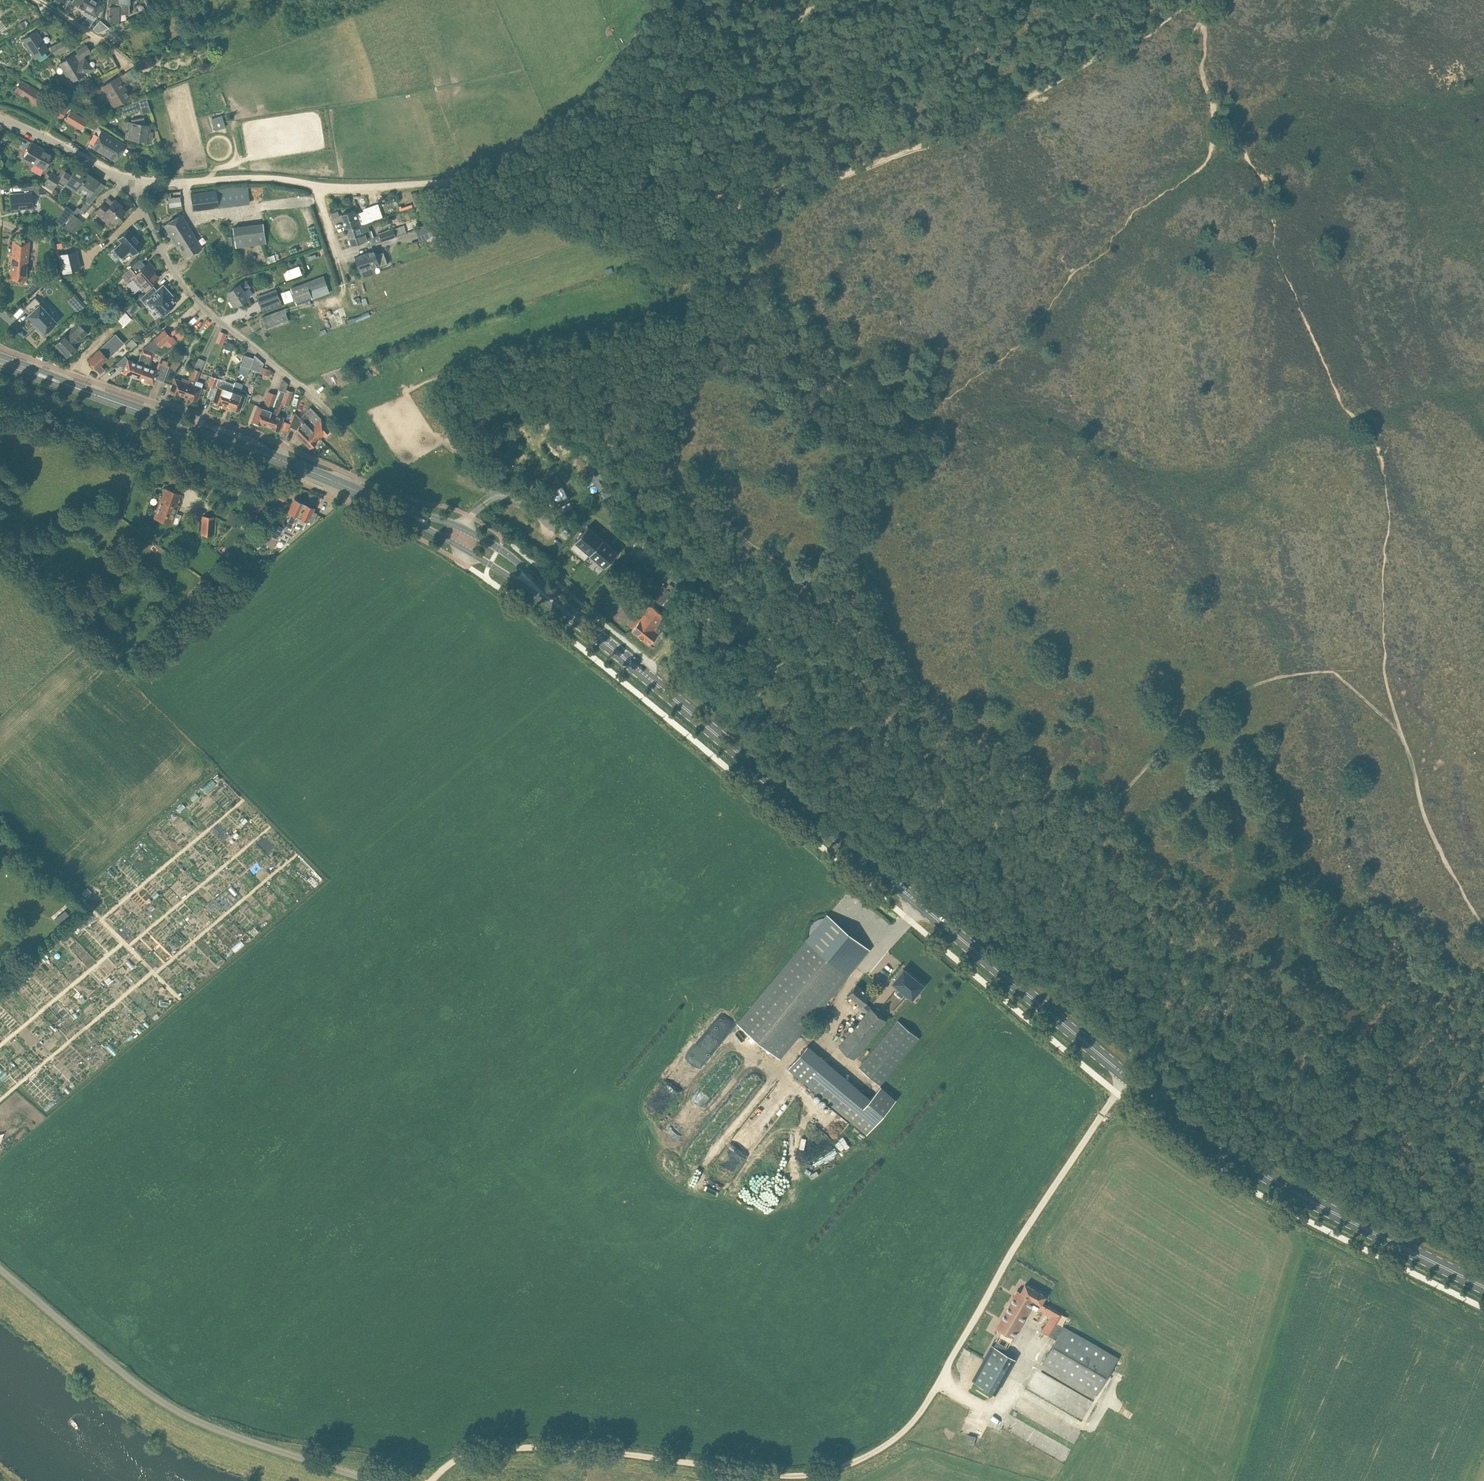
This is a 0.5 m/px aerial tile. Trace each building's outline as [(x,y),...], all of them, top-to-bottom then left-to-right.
[(72,2),(84,9),(83,11),(84,14),(94,19),(104,2),(101,0),(74,0),(72,2)] [(130,0),(108,0),(108,6),(110,6),(110,21),(119,20),(119,14),(130,14),(130,0)] [(23,20),(18,24),(21,30),(27,27),(27,26),(23,20)] [(48,56),(44,51),(48,49),(36,30),(23,39),(35,57),(37,56),(40,61),(48,56)] [(51,46),(55,54),(69,47),(65,39),(51,46)] [(59,64),(70,82),(91,69),(83,56),(91,51),(86,44),(76,51),(78,54),(74,56),(74,55),(59,64)] [(166,60),(175,56),(172,49),(163,54),(166,60)] [(132,73),(130,70),(124,74),(127,79),(133,75),(132,73)] [(119,76),(102,87),(102,88),(105,93),(113,105),(130,95),(124,84),(119,77),(119,76)] [(45,95),(30,86),(22,80),(15,90),(39,106),(44,97),(45,95)] [(146,97),(120,107),(123,114),(141,109),(143,114),(151,111),(146,97)] [(71,111),(66,120),(76,126),(81,117),(71,111)] [(211,118),(215,130),(226,128),(222,115),(211,118)] [(145,140),(147,124),(145,116),(131,118),(131,121),(125,120),(124,130),(127,130),(126,137),(145,140)] [(101,130),(92,146),(115,160),(124,144),(101,130)] [(44,169),(53,154),(32,143),(23,158),(44,169)] [(85,176),(83,175),(74,169),(71,174),(65,170),(60,177),(61,177),(58,182),(63,186),(65,183),(75,191),(88,173),(87,172),(85,176)] [(51,171),(44,182),(46,183),(53,188),(54,188),(58,182),(61,177),(51,171)] [(88,173),(78,187),(79,187),(88,194),(84,200),(86,201),(89,204),(98,193),(92,189),(98,180),(88,173)] [(22,192),(10,193),(11,208),(32,207),(31,195),(40,194),(39,185),(26,186),(26,192),(22,192)] [(247,186),(216,190),(218,207),(250,203),(247,186)] [(191,193),(193,210),(218,207),(216,190),(191,193)] [(180,196),(168,198),(169,207),(181,205),(180,196)] [(105,201),(95,211),(107,221),(105,223),(112,228),(117,222),(116,221),(125,211),(120,207),(122,205),(121,205),(123,203),(118,198),(116,200),(115,199),(110,205),(105,201)] [(383,216),(378,202),(363,206),(364,210),(356,212),(360,225),(366,222),(383,216)] [(347,230),(360,225),(356,212),(355,209),(342,214),(347,230)] [(197,240),(186,222),(181,214),(164,224),(178,246),(186,258),(202,248),(197,240)] [(423,227),(416,229),(420,241),(443,232),(439,221),(431,224),(431,222),(430,222),(422,225),(423,227)] [(352,245),(368,240),(372,238),(372,237),(367,225),(366,222),(360,225),(347,230),(352,245)] [(264,223),(234,227),(237,247),(266,243),(264,223)] [(404,225),(394,228),(397,236),(407,232),(404,225)] [(143,245),(128,228),(118,238),(121,242),(114,248),(122,257),(129,251),(133,254),(143,245)] [(382,241),(397,236),(394,228),(379,233),(380,234),(382,241)] [(372,238),(368,240),(370,246),(382,241),(380,234),(372,237),(372,238)] [(26,279),(29,240),(13,238),(10,278),(26,279)] [(374,250),(356,257),(361,270),(379,264),(379,267),(388,264),(384,252),(376,254),(374,250)] [(75,251),(60,255),(63,266),(78,263),(75,251)] [(128,269),(121,275),(126,281),(130,277),(131,278),(143,290),(144,289),(145,289),(146,288),(159,277),(153,270),(155,269),(149,262),(145,265),(142,268),(137,262),(131,266),(129,269),(128,269)] [(299,266),(291,269),(294,277),(302,274),(299,266)] [(47,281),(42,275),(38,279),(37,277),(30,284),(31,285),(27,289),(33,295),(47,281)] [(324,275),(307,282),(310,290),(327,284),(324,276),(324,275)] [(246,290),(250,287),(246,280),(229,291),(233,297),(229,299),(234,307),(250,297),(246,290)] [(153,285),(140,298),(146,304),(148,302),(152,307),(153,306),(161,315),(166,310),(167,309),(168,310),(173,306),(177,302),(171,296),(172,295),(169,292),(163,285),(157,290),(153,285)] [(285,303),(295,300),(291,288),(281,291),(285,303)] [(283,305),(277,289),(257,296),(262,309),(266,307),(267,310),(283,305)] [(50,327),(56,322),(39,305),(40,304),(34,298),(24,308),(29,313),(27,315),(37,326),(36,328),(44,336),(52,329),(50,327)] [(125,301),(119,306),(123,311),(130,305),(125,301)] [(84,307),(81,303),(75,308),(78,312),(84,307)] [(117,316),(122,313),(116,306),(112,310),(117,316)] [(285,307),(262,316),(267,329),(290,320),(285,307)] [(124,326),(132,318),(125,310),(117,318),(124,326)] [(75,345),(88,333),(78,322),(65,336),(64,335),(63,336),(55,343),(66,356),(76,347),(75,345)] [(180,328),(175,334),(180,339),(185,334),(180,328)] [(153,338),(143,348),(148,350),(153,351),(159,345),(160,346),(171,336),(164,329),(153,338)] [(220,330),(218,336),(224,339),(227,333),(220,330)] [(105,369),(102,367),(100,365),(124,343),(116,333),(95,353),(87,359),(100,373),(105,369)] [(171,335),(171,336),(160,346),(162,348),(164,345),(168,348),(176,340),(171,335)] [(132,338),(125,344),(130,349),(137,343),(132,338)] [(232,351),(235,344),(226,341),(224,347),(232,351)] [(125,355),(115,363),(125,367),(123,372),(138,378),(148,350),(143,348),(138,362),(128,359),(125,355)] [(138,378),(153,383),(155,378),(158,370),(150,367),(152,363),(150,362),(154,352),(148,350),(138,378)] [(177,372),(183,364),(182,363),(187,355),(182,352),(177,359),(176,358),(170,367),(177,372)] [(255,355),(250,368),(260,371),(263,363),(255,355)] [(158,370),(155,378),(164,381),(169,366),(167,365),(168,361),(163,359),(162,363),(161,363),(158,370)] [(239,372),(247,375),(250,367),(241,364),(239,372)] [(271,370),(262,367),(261,372),(269,375),(271,370)] [(188,379),(183,396),(197,400),(202,387),(195,384),(196,380),(197,380),(201,370),(193,368),(190,377),(189,377),(188,379)] [(211,376),(208,385),(217,388),(213,401),(222,404),(226,406),(233,386),(234,383),(226,381),(224,387),(216,385),(218,378),(211,376)] [(173,381),(170,391),(183,396),(188,379),(182,377),(181,380),(174,378),(174,380),(173,381)] [(243,400),(245,395),(240,393),(243,384),(235,381),(234,383),(233,386),(226,406),(239,411),(243,400)] [(266,422),(265,425),(266,425),(269,427),(279,430),(282,421),(283,419),(284,417),(277,414),(281,403),(287,405),(292,391),(286,389),(285,392),(279,390),(278,394),(277,394),(266,422)] [(256,410),(252,420),(262,424),(265,425),(266,422),(277,394),(275,394),(268,391),(263,406),(258,405),(256,410)] [(310,407),(300,417),(320,438),(323,435),(330,428),(310,407)] [(295,413),(289,426),(296,429),(295,432),(310,448),(318,439),(320,438),(300,417),(295,412),(295,413)] [(290,423),(284,421),(282,428),(287,431),(290,423)] [(508,428),(504,432),(507,436),(506,437),(509,441),(510,439),(516,444),(520,440),(509,429),(511,428),(508,424),(506,426),(508,428)] [(530,424),(524,427),(531,443),(537,440),(530,424)] [(547,424),(543,426),(547,433),(551,430),(547,424)] [(560,455),(564,451),(552,440),(548,444),(560,455)] [(523,454),(520,450),(511,459),(514,463),(523,454)] [(583,473),(590,467),(581,456),(577,459),(582,466),(579,468),(583,473)] [(531,464),(536,469),(543,476),(547,472),(537,462),(534,460),(531,464)] [(599,490),(604,487),(595,473),(590,476),(590,477),(588,478),(592,484),(594,483),(599,490)] [(177,503),(180,493),(165,488),(155,517),(173,523),(180,504),(177,503)] [(259,498),(248,511),(258,520),(269,506),(259,498)] [(291,512),(284,528),(290,531),(305,501),(299,498),(299,500),(294,498),(288,511),(291,512)] [(310,503),(305,501),(290,531),(284,528),(280,535),(280,534),(277,539),(277,540),(286,544),(289,537),(291,538),(300,529),(301,530),(305,519),(312,522),(316,513),(312,511),(314,507),(309,505),(310,503)] [(212,535),(214,517),(202,516),(201,534),(212,535)] [(280,535),(284,528),(276,524),(271,536),(277,539),(280,534),(280,535)] [(583,533),(575,541),(576,542),(576,541),(576,542),(579,545),(585,550),(588,552),(589,553),(590,554),(604,539),(603,539),(602,538),(589,526),(588,526),(583,533)] [(604,539),(590,554),(591,555),(591,554),(605,567),(619,552),(618,552),(604,539)] [(640,551),(644,541),(639,539),(635,549),(640,551)] [(240,574),(247,581),(253,575),(243,563),(234,571),(238,576),(240,574)] [(687,585),(681,571),(673,575),(679,589),(687,585)] [(670,583),(666,587),(673,592),(676,588),(670,583)] [(667,604),(670,599),(669,598),(673,592),(662,585),(653,597),(665,606),(667,604)] [(652,605),(632,630),(650,644),(660,631),(666,623),(662,620),(665,616),(652,605)] [(782,650),(785,647),(777,639),(774,643),(782,650)] [(690,658),(684,652),(678,659),(679,660),(683,664),(684,664),(690,658)] [(737,662),(746,672),(754,665),(745,655),(737,662)] [(776,700),(765,709),(773,719),(784,709),(776,700)] [(51,916),(58,925),(73,913),(66,904),(51,916)] [(810,937),(807,941),(847,975),(869,948),(828,915),(827,917),(822,917),(818,918),(814,921),(812,924),(810,928),(809,932),(810,937)] [(779,1057),(847,975),(807,941),(739,1023),(747,1030),(779,1057)] [(906,992),(912,998),(923,984),(904,968),(893,981),(900,987),(896,991),(902,997),(906,992)] [(886,1019),(875,1010),(871,1007),(865,1002),(871,995),(857,984),(849,993),(860,1003),(858,1006),(867,1013),(839,1045),(854,1058),(886,1019)] [(899,1020),(860,1067),(880,1084),(919,1037),(899,1020)] [(897,1099),(881,1086),(871,1098),(808,1045),(788,1068),(867,1134),(897,1099)] [(737,1081),(749,1070),(746,1067),(734,1078),(737,1081)] [(741,1165),(721,1152),(713,1165),(732,1178),(741,1165)] [(1062,1313),(1047,1304),(1042,1301),(1046,1295),(1025,1284),(1021,1290),(1018,1288),(1014,1296),(1029,1304),(1027,1307),(1030,1308),(1033,1303),(1039,1307),(1038,1308),(1051,1316),(1042,1332),(1049,1336),(1049,1335),(1056,1339),(1043,1362),(1098,1394),(1119,1357),(1064,1326),(1063,1327),(1056,1323),(1062,1313)] [(1027,1307),(1029,1304),(1014,1296),(997,1327),(1013,1336),(1030,1308),(1027,1307)] [(1016,1358),(1001,1349),(992,1344),(972,1380),(995,1393),(1016,1358)] [(969,1420),(965,1428),(972,1431),(976,1423),(969,1420)]
